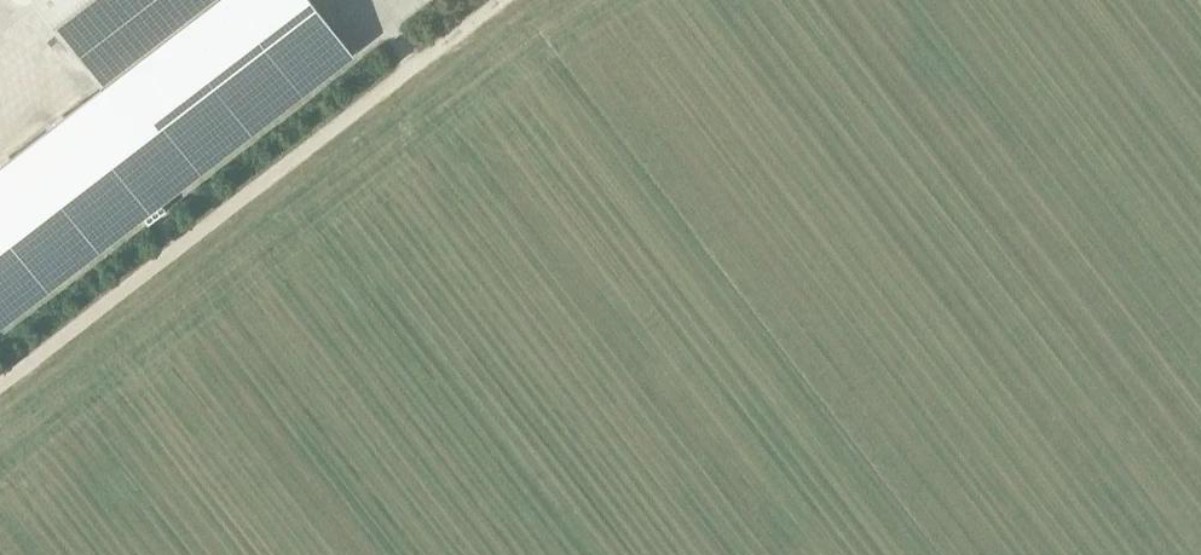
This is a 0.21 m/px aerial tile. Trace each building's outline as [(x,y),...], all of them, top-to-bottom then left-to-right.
[(101,84),(0,164),(0,325),(159,202),(158,200),(178,185),(179,186),(353,52),(312,0),(209,0),(101,84)] [(57,90),(19,37),(7,46),(0,36),(0,109),(9,123),(57,90)]
